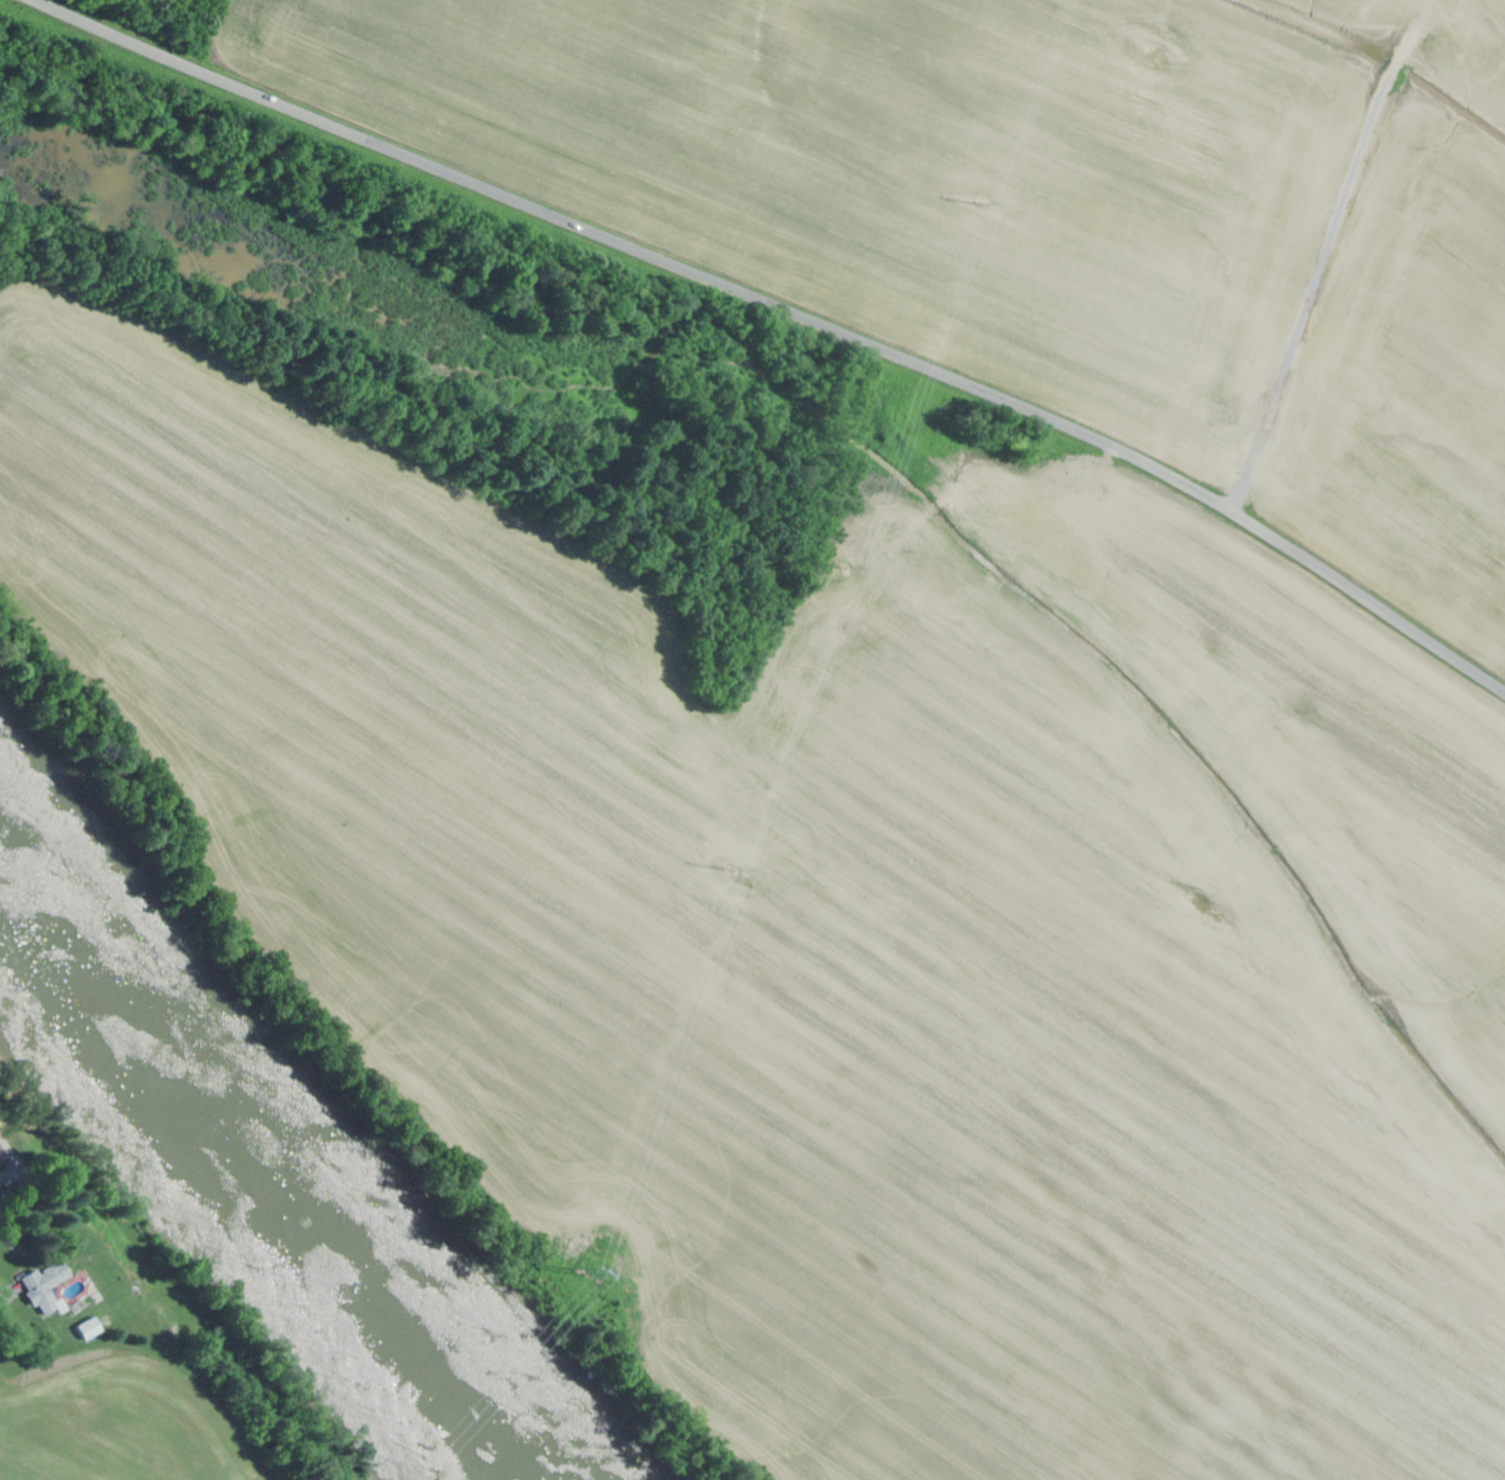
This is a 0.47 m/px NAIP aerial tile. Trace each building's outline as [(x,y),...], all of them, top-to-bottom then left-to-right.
[(0,1140),(0,1164),(11,1158),(0,1140)] [(75,1276),(65,1259),(42,1272),(40,1269),(25,1278),(31,1291),(28,1293),(37,1308),(41,1305),(48,1316),(60,1309),(63,1314),(71,1310),(64,1297),(59,1300),(53,1288),(75,1276)] [(107,1330),(99,1316),(79,1326),(88,1341),(107,1330)]
